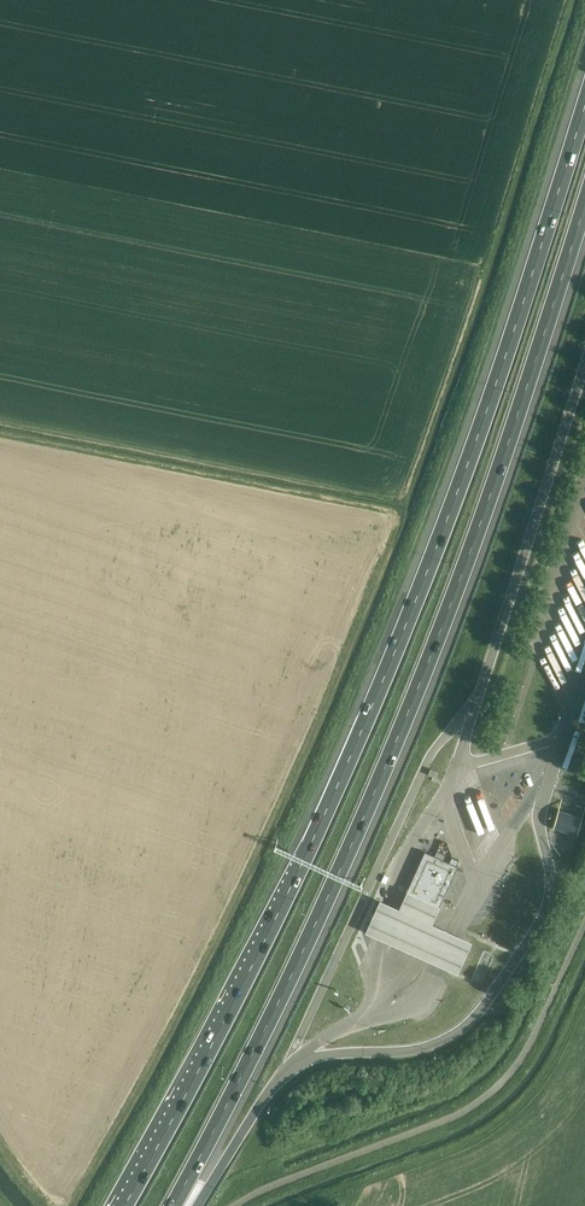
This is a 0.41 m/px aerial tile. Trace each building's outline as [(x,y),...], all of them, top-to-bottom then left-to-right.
[(430,768),(428,774),(433,777),(434,777),(436,771),(430,768)] [(570,812),(559,809),(554,826),(565,829),(576,833),(581,816),(570,812)] [(458,866),(424,851),(406,892),(439,907),(458,866)] [(439,907),(406,892),(399,907),(380,898),(365,930),(458,972),(472,940),(432,922),(439,907)]
